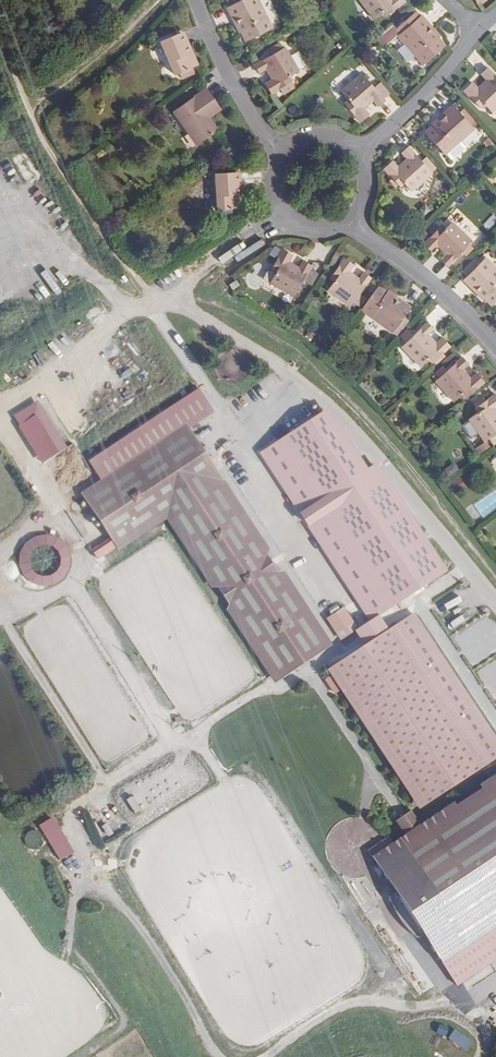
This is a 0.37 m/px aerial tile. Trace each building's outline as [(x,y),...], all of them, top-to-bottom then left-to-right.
[(226,7),(232,19),(235,18),(236,22),(234,23),(239,33),(241,32),(245,41),(272,28),(258,0),(241,0),(226,7)] [(374,19),(382,13),(385,16),(404,1),(403,0),(359,0),(374,19)] [(421,15),(397,36),(422,65),(445,46),(438,38),(440,37),(433,29),(431,30),(428,27),(430,25),(421,15)] [(183,31),(180,33),(189,54),(192,52),(183,31)] [(180,33),(177,34),(160,42),(175,75),(198,65),(192,52),(189,54),(180,33)] [(272,54),(252,67),(257,74),(264,70),(269,78),(272,77),(273,78),(263,84),(269,94),(278,88),(281,94),(293,87),(289,82),(290,81),(287,77),(297,71),(283,48),(278,51),(275,46),(269,50),(272,54)] [(487,68),(480,74),(486,81),(479,87),(481,89),(479,91),(472,83),(463,90),(480,108),(483,105),(491,113),(495,108),(495,78),(487,68)] [(363,73),(342,91),(349,99),(345,102),(361,121),(369,113),(362,105),(364,103),(366,106),(373,99),(379,106),(386,100),(384,98),(390,93),(381,82),(374,87),(363,73)] [(206,88),(200,93),(173,112),(197,145),(218,130),(209,118),(203,109),(215,101),(206,88)] [(215,101),(203,109),(209,118),(221,109),(215,101)] [(434,126),(426,133),(447,156),(475,129),(454,106),(444,115),(446,117),(443,120),(441,118),(433,125),(434,126)] [(432,173),(409,146),(402,152),(408,158),(401,165),(402,167),(401,168),(394,160),(385,168),(401,186),(405,183),(412,191),(432,173)] [(237,172),(233,172),(215,173),(217,210),(243,208),(241,194),(238,194),(237,172)] [(441,227),(425,244),(433,252),(441,244),(442,246),(440,247),(447,254),(441,261),(448,267),(472,241),(453,222),(445,230),(441,227)] [(294,297),(312,265),(304,261),(300,269),(291,264),(290,267),(288,266),(293,256),(283,250),(271,272),(276,274),(270,283),(294,297)] [(472,290),(474,288),(476,291),(474,293),(482,301),(483,299),(491,307),(495,302),(495,269),(486,258),(479,264),(475,259),(462,271),(467,276),(462,280),(472,290)] [(360,294),(371,278),(364,273),(359,280),(351,274),(350,276),(348,275),(354,266),(345,259),(331,279),(335,282),(328,291),(350,307),(353,303),(359,307),(365,298),(360,294)] [(239,284),(236,279),(229,283),(233,289),(239,284)] [(402,319),(412,307),(401,299),(399,301),(395,299),(397,296),(388,290),(387,292),(379,286),(361,310),(398,337),(408,324),(402,319)] [(432,362),(450,346),(443,338),(435,345),(433,343),(435,341),(429,334),(436,328),(430,321),(403,345),(421,366),(429,358),(432,362)] [(466,397),(484,381),(476,373),(468,380),(467,378),(469,376),(462,369),(469,363),(463,357),(436,380),(454,401),(462,394),(466,397)] [(218,480),(222,477),(190,430),(215,413),(199,389),(89,461),(102,480),(81,493),(117,548),(169,514),(281,683),(330,650),(218,480)] [(495,413),(494,411),(495,410),(495,396),(476,409),(479,413),(470,419),(486,442),(490,439),(495,445),(495,444),(495,412),(495,413)] [(32,451),(51,442),(39,415),(20,423),(32,451)] [(319,417),(262,454),(373,622),(441,577),(370,469),(359,477),(319,417)] [(460,477),(450,483),(455,491),(465,485),(460,477)] [(71,581),(68,556),(60,556),(59,546),(21,550),(25,587),(71,581)] [(467,622),(471,603),(447,598),(443,617),(467,622)] [(345,606),(326,618),(340,640),(359,628),(345,606)] [(333,670),(425,805),(495,757),(495,745),(410,618),(333,670)] [(391,845),(373,857),(377,864),(395,892),(389,896),(390,898),(392,903),(394,909),(396,913),(399,918),(401,921),(405,927),(409,931),(413,935),(417,938),(423,934),(442,963),(495,927),(495,775),(480,786),(483,789),(456,807),(454,803),(420,826),(406,835),(391,845)] [(133,796),(126,800),(134,814),(141,810),(133,796)] [(410,812),(397,821),(406,835),(420,826),(410,812)] [(104,841),(111,837),(105,826),(98,830),(104,841)] [(440,1025),(436,1036),(445,1039),(448,1028),(440,1025)] [(448,1039),(466,1050),(473,1040),(454,1029),(448,1039)]
